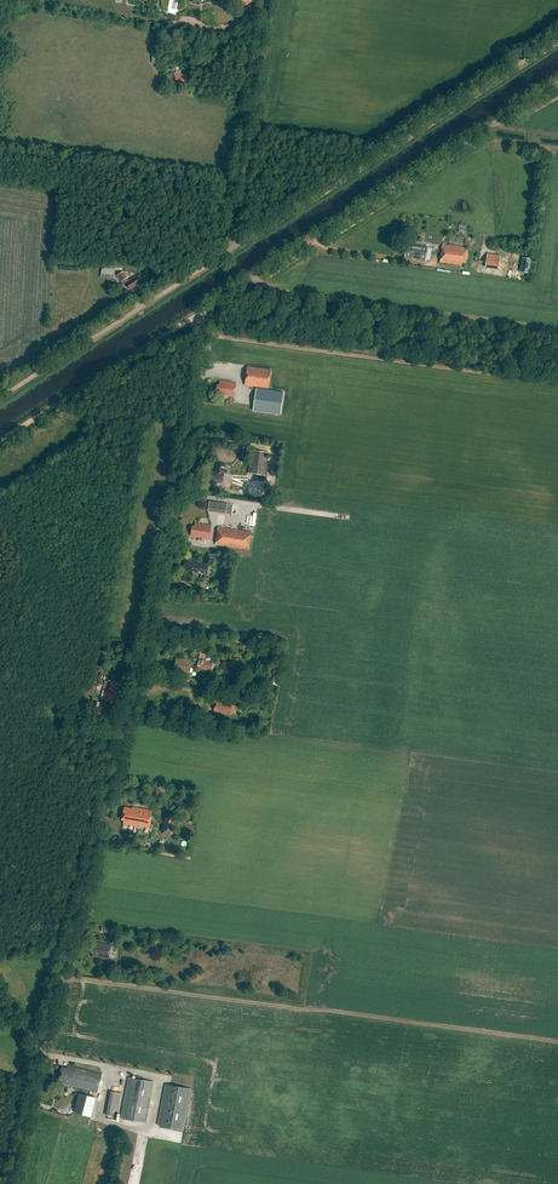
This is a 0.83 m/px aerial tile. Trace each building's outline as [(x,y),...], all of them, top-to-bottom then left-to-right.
[(218,43),(218,53),(228,54),(228,44),(218,43)] [(175,73),(174,84),(186,85),(187,74),(175,73)] [(459,223),(458,231),(466,232),(467,224),(459,223)] [(440,242),(440,234),(425,233),(425,241),(440,242)] [(415,259),(426,261),(428,247),(414,244),(413,248),(407,247),(407,242),(405,258),(412,259),(412,258),(415,259)] [(463,266),(466,248),(442,245),(439,263),(463,266)] [(498,257),(487,256),(485,267),(497,269),(498,257)] [(529,273),(532,258),(522,257),(519,271),(529,273)] [(123,266),(118,270),(120,273),(117,275),(121,281),(124,279),(131,289),(141,283),(140,282),(145,279),(141,274),(137,277),(136,276),(130,280),(124,271),(125,270),(123,266)] [(116,276),(117,269),(105,267),(104,274),(116,276)] [(271,370),(247,366),(244,385),(268,389),(271,370)] [(216,385),(215,394),(219,395),(219,396),(225,397),(225,396),(234,397),(236,384),(219,382),(219,385),(216,385)] [(284,392),(256,388),(253,410),(281,414),(284,392)] [(251,450),(247,473),(264,476),(268,452),(251,450)] [(222,483),(225,473),(227,474),(228,470),(226,470),(227,465),(219,463),(217,470),(218,470),(217,471),(211,470),(209,478),(215,479),(214,481),(222,483)] [(251,492),(253,480),(233,476),(230,488),(251,492)] [(207,511),(231,514),(232,504),(208,500),(207,511)] [(198,538),(198,541),(201,542),(202,539),(209,540),(212,526),(195,523),(194,528),(192,527),(191,536),(193,536),(193,537),(196,538),(198,538)] [(218,527),(216,545),(248,549),(251,532),(218,527)] [(208,553),(207,560),(225,563),(225,555),(208,553)] [(183,568),(185,568),(185,570),(207,574),(208,563),(185,560),(183,568)] [(191,659),(176,657),(174,670),(189,673),(191,659)] [(230,658),(228,666),(236,667),(237,659),(230,658)] [(197,667),(212,670),(213,663),(198,660),(197,667)] [(117,687),(119,682),(109,680),(108,682),(106,681),(101,699),(114,703),(117,691),(115,691),(116,687),(117,687)] [(213,711),(221,712),(221,713),(232,715),(234,701),(222,699),(222,700),(215,699),(213,711)] [(91,712),(105,717),(107,712),(98,709),(100,703),(95,701),(91,712)] [(184,711),(182,717),(193,721),(195,715),(184,711)] [(124,807),(122,818),(125,819),(124,824),(149,828),(152,811),(132,807),(132,809),(124,807)] [(166,811),(162,833),(173,835),(176,813),(166,811)] [(93,957),(103,958),(102,961),(108,962),(111,945),(92,942),(90,952),(93,952),(93,957)] [(63,1082),(69,1083),(68,1085),(97,1092),(101,1074),(68,1065),(67,1069),(61,1067),(58,1079),(64,1081),(63,1082)] [(129,1077),(121,1118),(146,1123),(154,1082),(129,1077)] [(166,1084),(158,1125),(183,1130),(191,1089),(166,1084)] [(109,1091),(105,1115),(117,1117),(121,1092),(109,1091)] [(96,1097),(79,1093),(74,1112),(91,1117),(96,1097)] [(131,1183),(139,1183),(145,1150),(136,1149),(131,1183)]
